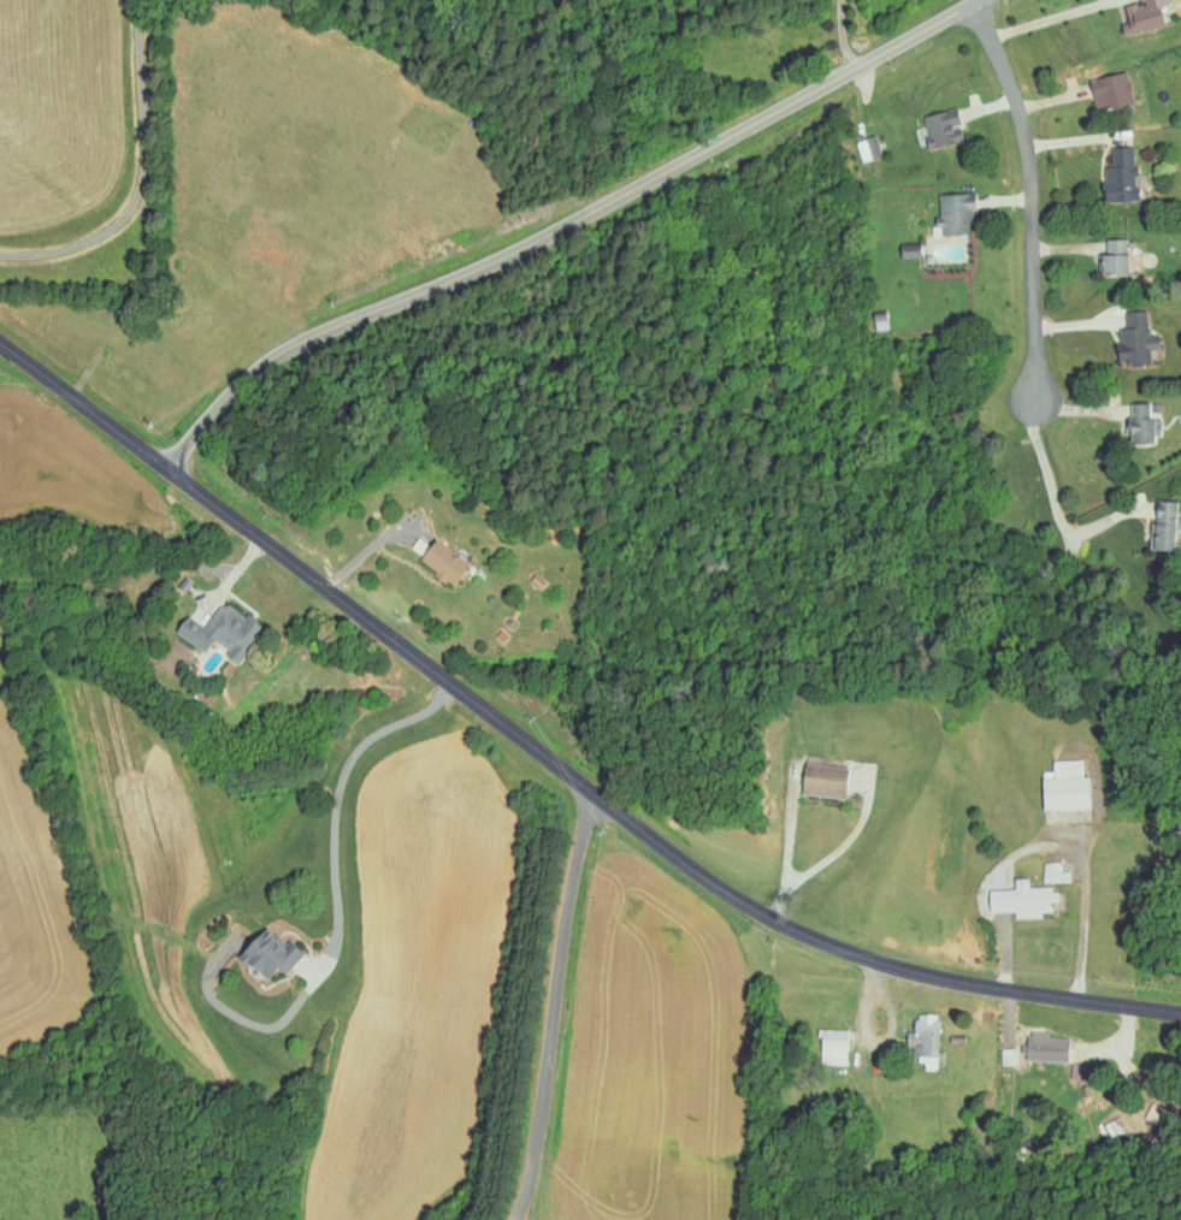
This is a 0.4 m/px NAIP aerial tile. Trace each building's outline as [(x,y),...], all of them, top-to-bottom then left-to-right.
[(1160,5),(1171,3),(1170,0),(1139,0),(1140,4),(1123,8),(1127,23),(1119,24),(1122,36),(1164,27),(1160,5)] [(1132,105),(1127,73),(1089,79),(1094,111),(1132,105)] [(927,149),(963,141),(956,108),(920,116),(927,149)] [(855,141),(860,162),(881,158),(876,136),(855,141)] [(1103,203),(1137,202),(1135,148),(1110,149),(1111,168),(1102,168),(1103,203)] [(936,195),(937,237),(967,236),(967,225),(973,225),(973,195),(936,195)] [(1098,276),(1126,277),(1127,241),(1104,240),(1104,255),(1098,255),(1098,276)] [(920,258),(919,244),(898,245),(899,259),(920,258)] [(1150,366),(1149,351),(1158,350),(1157,335),(1147,336),(1146,311),(1124,313),(1124,330),(1116,330),(1117,363),(1127,362),(1128,366),(1150,366)] [(1155,402),(1128,403),(1129,443),(1157,441),(1155,402)] [(1174,530),(1180,530),(1180,516),(1176,516),(1176,500),(1155,499),(1154,522),(1149,522),(1148,548),(1173,548),(1174,530)] [(434,538),(426,547),(417,540),(408,551),(452,585),(468,564),(434,538)] [(202,652),(211,638),(229,650),(225,656),(235,663),(261,626),(245,615),(240,623),(233,618),(237,612),(222,601),(205,626),(186,613),(173,631),(202,652)] [(1081,759),(1051,760),(1051,777),(1040,777),(1041,809),(1087,808),(1086,775),(1081,775),(1081,759)] [(845,797),(846,766),(801,764),(800,795),(845,797)] [(1059,861),(1042,861),(1043,882),(1068,882),(1068,871),(1059,871),(1059,861)] [(1013,889),(987,889),(988,911),(1014,911),(1014,917),(1041,916),(1041,912),(1050,912),(1049,886),(1027,887),(1027,878),(1013,878),(1013,889)] [(282,974),(299,957),(267,923),(235,953),(262,981),(276,967),(282,974)] [(937,1014),(914,1013),(913,1032),(919,1032),(918,1069),(936,1070),(937,1014)] [(846,1030),(818,1029),(817,1064),(846,1065),(846,1030)] [(1067,1063),(1068,1038),(1048,1037),(1048,1031),(1022,1030),(1021,1048),(1002,1048),(1001,1061),(1067,1063)]
